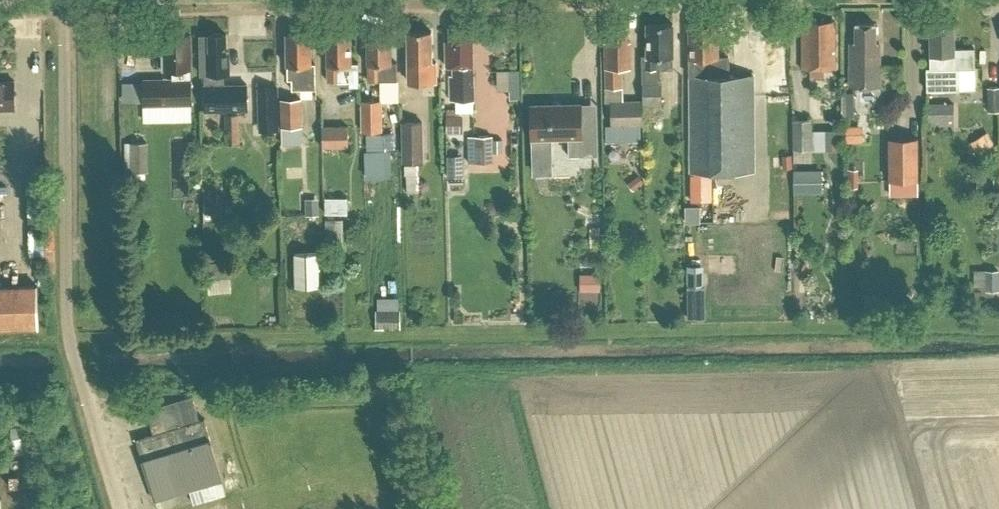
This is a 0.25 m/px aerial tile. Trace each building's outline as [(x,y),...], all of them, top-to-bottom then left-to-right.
[(829,21),(802,21),(802,69),(835,69),(835,27),(829,27),(829,21)] [(880,65),(879,65),(879,42),(875,42),(875,23),(856,22),(856,42),(850,42),(851,65),(850,65),(850,86),(881,86),(880,65)] [(647,55),(641,55),(642,81),(643,105),(661,105),(661,81),(660,81),(660,68),(657,68),(657,56),(673,56),(673,23),(647,24),(647,55)] [(712,172),(754,172),(753,74),(730,74),(730,55),(718,55),(717,23),(689,23),(690,172),(712,172)] [(930,53),(930,67),(926,67),(926,90),(955,90),(955,68),(974,68),(974,48),(954,48),(953,23),(929,24),(930,53)] [(606,67),(606,87),(606,100),(622,100),(622,87),(622,67),(631,67),(630,49),(628,49),(628,26),(624,26),(624,24),(613,24),(613,26),(610,26),(610,41),(605,41),(605,67),(606,67)] [(450,41),(446,41),(446,66),(448,66),(448,65),(453,65),(453,75),(450,75),(450,100),(474,100),(472,25),(450,26),(450,41)] [(432,30),(407,31),(408,63),(409,63),(409,80),(420,80),(420,82),(436,82),(436,61),(432,61),(432,30)] [(391,31),(367,31),(367,63),(368,63),(369,81),(397,80),(397,62),(392,62),(391,31)] [(173,78),(143,79),(144,105),(192,104),(192,78),(191,78),(191,68),(191,34),(187,34),(187,32),(176,32),(176,35),(173,35),(173,39),(164,39),(164,51),(162,51),(162,69),(172,69),(173,78)] [(315,64),(311,64),(310,32),(286,33),(287,65),(289,65),(289,79),(292,79),(292,88),(316,87),(315,64)] [(351,32),(327,32),(327,64),(328,64),(328,81),(341,81),(341,70),(350,70),(350,86),(359,86),(358,62),(351,63),(351,32)] [(230,73),(229,57),(227,57),(226,34),(209,34),(200,34),(201,73),(204,73),(205,110),(247,109),(247,84),(224,84),(224,73),(230,73)] [(492,67),(492,90),(515,90),(515,68),(492,67)] [(15,108),(14,80),(0,81),(0,108),(15,108)] [(273,127),(270,85),(254,87),(256,128),(273,127)] [(986,87),(986,111),(998,111),(998,87),(986,87)] [(838,92),(838,112),(854,112),(854,92),(838,92)] [(302,125),(301,97),(280,98),(281,126),(302,125)] [(381,100),(362,101),(362,131),(382,130),(381,100)] [(606,125),(606,142),(640,141),(640,125),(643,125),(642,101),(622,101),(610,101),(611,125),(606,125)] [(581,103),(531,104),(532,138),(569,137),(569,156),(581,155),(598,155),(597,127),(581,127),(581,103)] [(955,103),(925,103),(925,119),(955,119),(955,103)] [(226,115),(226,144),(240,143),(239,115),(226,115)] [(447,115),(447,132),(462,132),(463,115),(447,115)] [(423,119),(402,120),(403,161),(424,161),(423,119)] [(795,151),(812,150),(811,121),(795,122),(795,151)] [(348,123),(321,124),(321,145),(348,145),(348,123)] [(987,131),(970,142),(977,153),(994,143),(987,131)] [(386,133),(367,134),(367,150),(387,149),(386,133)] [(475,135),(475,160),(493,160),(493,135),(475,135)] [(917,138),(889,139),(890,179),(918,178),(917,138)] [(494,139),(494,151),(503,151),(503,139),(494,139)] [(149,170),(148,142),(130,142),(131,171),(149,170)] [(391,150),(364,151),(365,178),(392,177),(391,150)] [(792,154),(782,154),(782,168),(792,168),(792,154)] [(463,155),(447,155),(447,176),(463,175),(463,155)] [(402,163),(402,188),(413,188),(413,163),(402,163)] [(847,169),(847,187),(857,187),(857,169),(847,169)] [(690,172),(691,201),(712,201),(712,172),(690,172)] [(638,174),(627,182),(633,189),(643,181),(638,174)] [(890,179),(890,195),(918,194),(918,178),(890,179)] [(977,178),(977,191),(994,191),(994,178),(977,178)] [(220,190),(202,191),(203,220),(221,219),(220,190)] [(342,211),(342,195),(321,195),(321,211),(342,211)] [(306,198),(306,215),(319,214),(319,198),(306,198)] [(685,205),(685,222),(700,222),(701,206),(685,205)] [(325,219),(325,268),(343,268),(343,219),(325,219)] [(320,252),(295,252),(295,286),(320,286),(320,252)] [(687,264),(688,285),(704,285),(704,264),(687,264)] [(989,292),(998,292),(998,270),(989,270),(989,292)] [(600,290),(600,274),(580,273),(580,289),(600,290)] [(0,286),(0,327),(38,326),(37,285),(0,286)] [(688,285),(688,317),(706,317),(705,285),(704,285),(688,285)] [(395,325),(395,296),(372,296),(372,325),(395,325)] [(154,433),(136,438),(155,499),(223,479),(205,418),(199,420),(192,396),(147,409),(154,433)]
